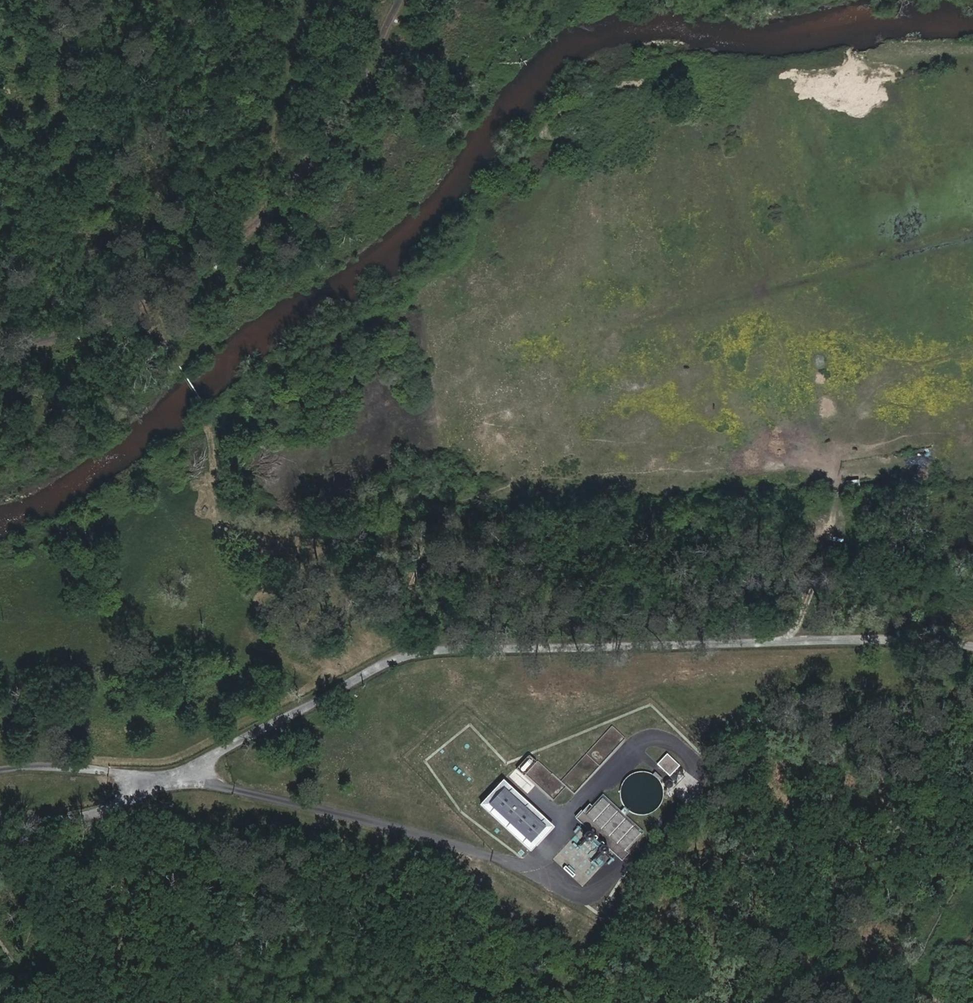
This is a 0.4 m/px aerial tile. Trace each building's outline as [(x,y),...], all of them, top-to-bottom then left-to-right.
[(667,754),(658,764),(670,776),(680,766),(667,754)] [(456,761),(449,769),(460,779),(467,770),(456,761)] [(466,780),(461,785),(468,792),(473,786),(466,780)] [(502,782),(481,805),(531,850),(552,827),(502,782)] [(644,833),(603,795),(586,813),(582,810),(575,817),(625,862),(631,855),(627,851),(644,833)] [(575,835),(554,858),(583,886),(605,862),(575,835)]
